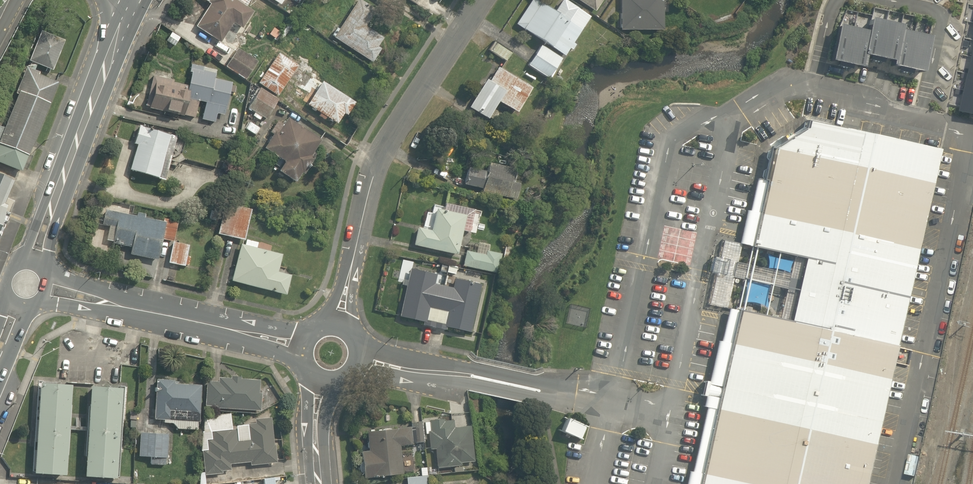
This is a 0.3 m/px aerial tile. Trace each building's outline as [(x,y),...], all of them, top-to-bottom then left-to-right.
[(239,0),(212,0),(197,28),(219,41),(230,22),(241,28),(252,8),(239,0)] [(353,0),(331,36),(373,61),(383,46),(379,44),(383,37),(365,26),(373,13),(353,0)] [(543,40),(526,66),(547,80),(568,48),(592,14),(571,0),(560,0),(552,11),(536,0),(534,0),(519,23),(543,40)] [(595,9),(601,0),(581,0),(595,9)] [(618,27),(663,30),(665,0),(620,0),(618,27)] [(871,29),(842,23),(834,59),(864,66),(867,53),(896,60),(896,64),(926,70),(934,35),(905,29),(906,24),(874,17),(871,29)] [(63,42),(42,34),(32,62),(54,69),(63,42)] [(496,41),(490,51),(508,62),(514,52),(496,41)] [(236,50),(227,64),(247,77),(256,62),(236,50)] [(298,63),(280,51),(259,82),(277,94),(298,63)] [(224,114),(229,94),(232,82),(214,77),(217,69),(195,63),(189,83),(154,73),(146,103),(213,122),(216,112),(224,114)] [(533,83),(496,63),(471,109),(488,118),(498,100),(519,111),(533,83)] [(27,68),(0,129),(0,159),(21,169),(60,83),(27,68)] [(356,102),(305,70),(297,84),(309,92),(302,103),(336,124),(343,114),(347,117),(356,102)] [(279,98),(259,85),(244,108),(265,120),(279,98)] [(266,146),(284,159),(277,170),(298,184),(314,161),(308,157),(320,140),(285,117),(266,146)] [(877,442),(940,148),(809,121),(808,128),(773,150),(766,182),(758,180),(750,211),(747,211),(740,243),(723,239),(708,304),(728,309),(721,341),(717,340),(709,381),(705,380),(702,395),(705,396),(703,406),(707,407),(692,471),(689,471),(686,483),(868,483),(877,442)] [(170,134),(139,124),(133,141),(139,143),(130,170),(169,182),(174,166),(161,162),(170,134)] [(515,160),(487,154),(484,168),(467,165),(463,185),(516,196),(521,176),(512,174),(515,160)] [(0,172),(0,230),(20,181),(0,172)] [(177,219),(103,200),(91,243),(103,246),(105,239),(131,246),(130,251),(156,258),(161,238),(172,241),(177,219)] [(457,253),(463,227),(477,231),(481,212),(430,200),(424,225),(415,223),(410,243),(457,253)] [(241,239),(250,207),(233,203),(231,210),(225,208),(218,232),(241,239)] [(246,242),(242,241),(230,279),(285,295),(292,274),(276,269),(280,254),(257,247),(259,240),(248,236),(246,242)] [(190,244),(173,240),(168,261),(188,266),(192,253),(188,252),(190,244)] [(500,254),(466,248),(463,266),(497,271),(500,254)] [(482,278),(457,272),(454,286),(436,282),(439,268),(411,262),(399,314),(470,331),(482,278)] [(197,430),(198,420),(200,381),(156,379),(154,418),(164,418),(163,423),(174,424),(174,429),(197,430)] [(261,381),(209,379),(208,406),(260,408),(261,381)] [(71,385),(38,382),(31,472),(66,475),(71,385)] [(125,388),(89,386),(84,476),(119,478),(125,388)] [(586,422),(566,415),(560,432),(580,439),(586,422)] [(210,449),(204,450),(207,475),(223,473),(223,470),(231,469),(230,462),(249,460),(250,465),(275,462),(270,416),(256,418),(257,422),(249,423),(251,438),(238,440),(237,429),(212,432),(213,437),(209,438),(210,449)] [(450,418),(425,422),(429,450),(438,449),(440,467),(472,462),(467,424),(451,426),(450,418)] [(367,449),(360,450),(363,477),(402,472),(399,447),(423,443),(420,421),(365,428),(367,449)] [(168,432),(141,431),(140,455),(151,456),(150,464),(166,465),(168,432)] [(420,466),(421,473),(406,475),(407,483),(429,483),(427,465),(420,466)]
